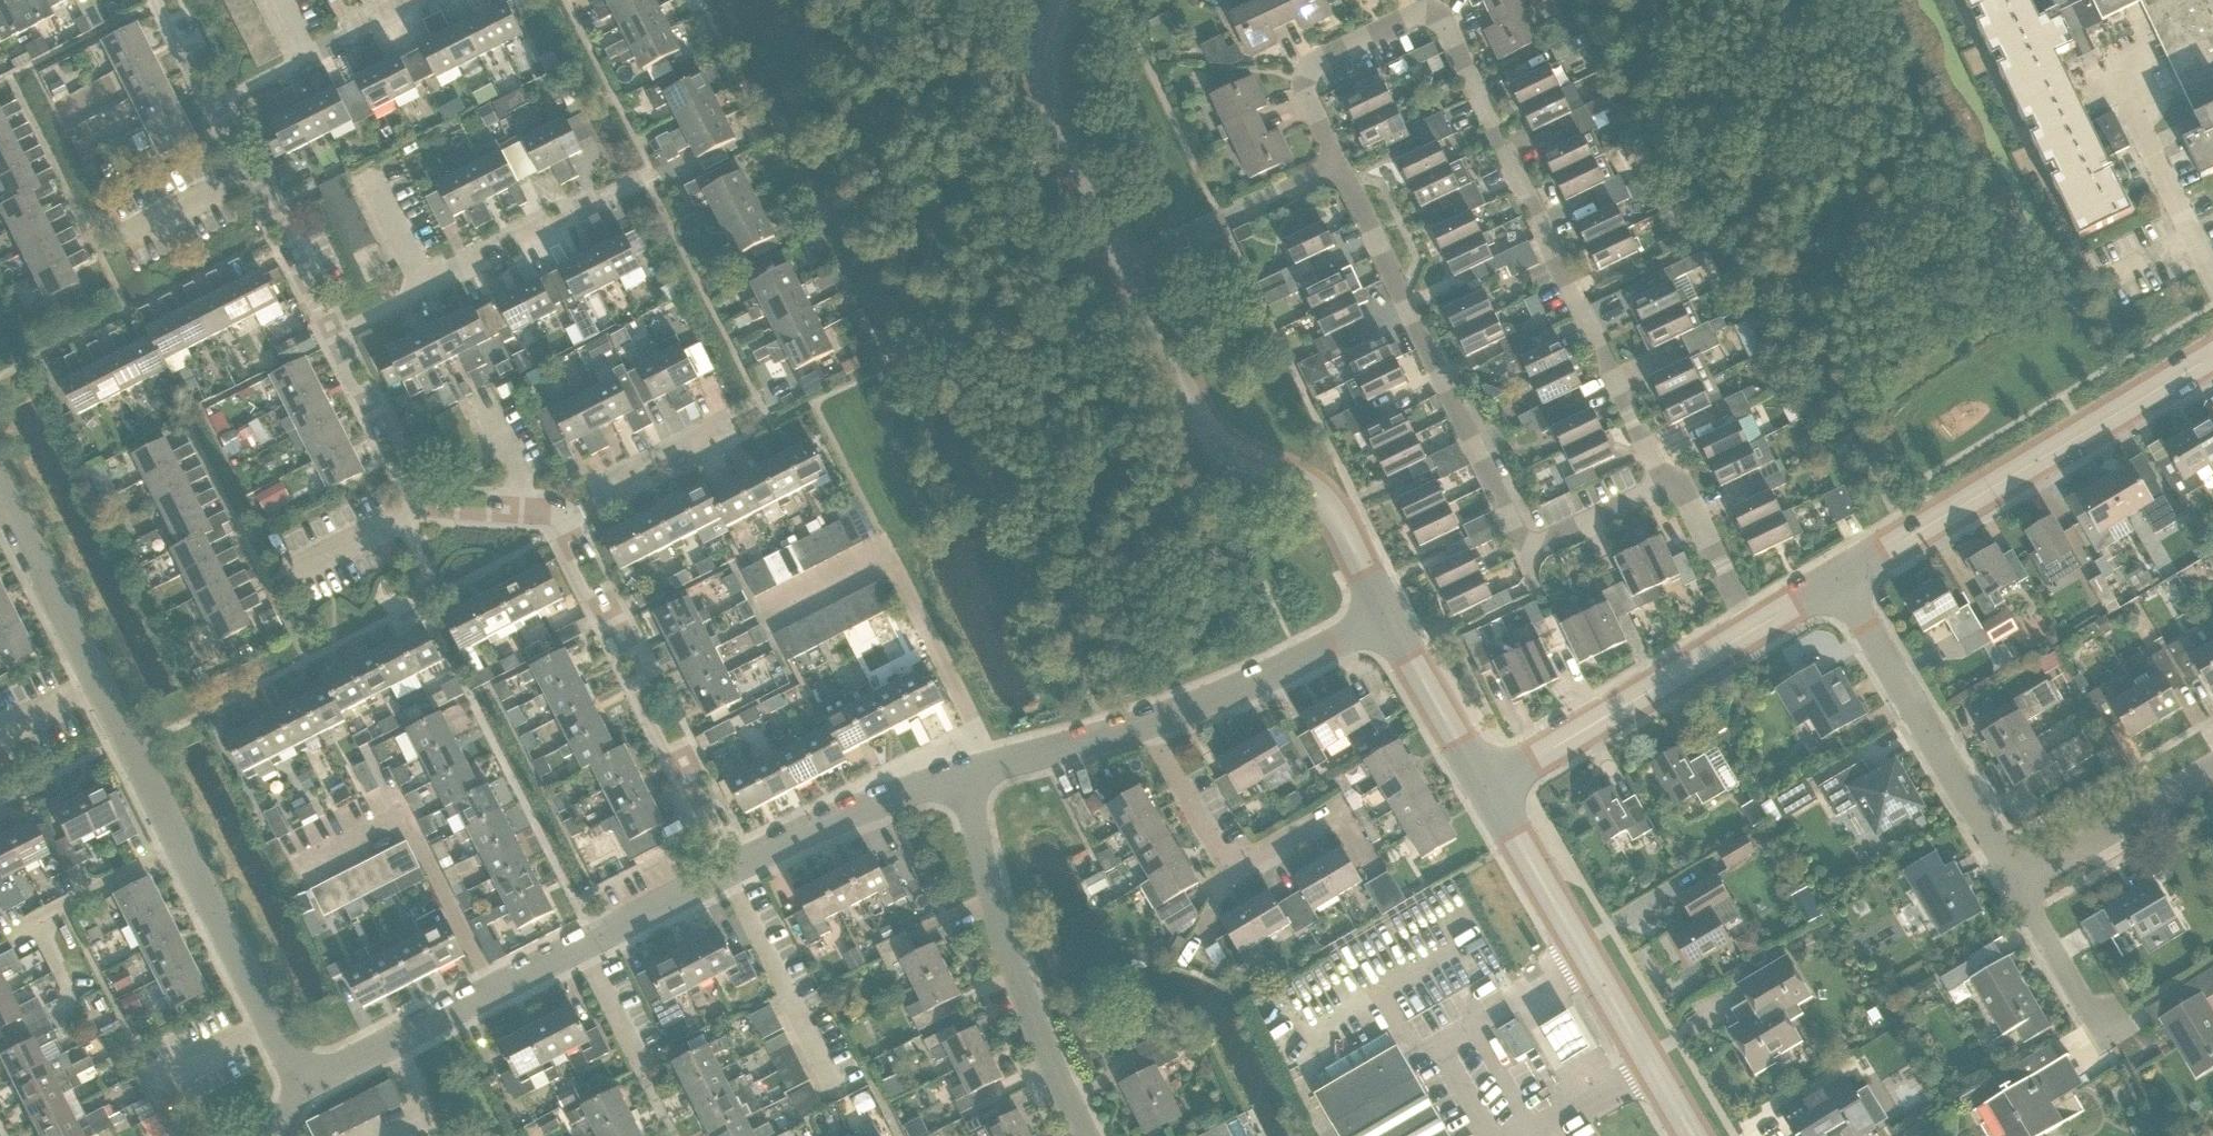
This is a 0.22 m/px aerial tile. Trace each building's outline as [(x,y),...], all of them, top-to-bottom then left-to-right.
[(1,41),(26,28),(12,0),(0,0),(0,40),(1,41)] [(26,28),(52,15),(49,9),(48,10),(43,0),(12,0),(26,28)] [(67,0),(43,0),(48,10),(49,9),(67,0)] [(84,15),(83,16),(90,30),(104,22),(99,12),(95,0),(76,0),(84,15)] [(228,8),(234,20),(258,7),(254,0),(243,0),(228,8)] [(502,45),(479,0),(469,0),(478,17),(464,24),(480,56),(502,45)] [(524,34),(507,2),(494,9),(490,0),(479,0),(502,45),(524,34)] [(524,20),(535,15),(527,0),(514,0),(524,20)] [(592,2),(597,12),(620,0),(595,0),(592,2)] [(655,0),(620,0),(597,12),(601,20),(614,13),(621,26),(658,7),(655,0)] [(1249,55),(1279,42),(1273,30),(1285,24),(1273,0),(1257,0),(1229,13),(1249,55)] [(1285,24),(1297,19),(1302,30),(1331,16),(1324,0),(1273,0),(1285,24)] [(1473,7),(1485,2),(1490,13),(1518,0),(1470,0),(1473,7)] [(1490,13),(1496,25),(1484,31),(1498,60),(1541,40),(1522,0),(1518,0),(1490,13)] [(2083,30),(2068,0),(1964,0),(2079,238),(2132,213),(2106,158),(2130,147),(2114,112),(2090,124),(2058,57),(2076,48),(2079,55),(2092,49),(2083,30)] [(2083,30),(2141,1),(2195,114),(2194,115),(2201,131),(2183,139),(2203,180),(2212,175),(2212,0),(2068,0),(2083,30)] [(437,2),(428,6),(433,16),(442,11),(437,2)] [(258,7),(234,20),(240,31),(264,19),(258,7)] [(606,49),(610,58),(618,54),(619,55),(669,29),(658,7),(621,26),(627,38),(606,49)] [(459,67),(480,56),(464,24),(452,30),(442,11),(433,16),(459,67)] [(1151,19),(1155,27),(1173,18),(1169,11),(1151,19)] [(90,30),(83,16),(75,20),(83,34),(90,30)] [(412,53),(425,79),(435,74),(437,78),(459,67),(433,16),(425,20),(435,39),(421,46),(422,48),(412,53)] [(240,31),(243,37),(246,43),(270,31),(264,19),(240,31)] [(101,41),(116,70),(151,52),(136,23),(101,41)] [(681,51),(669,29),(619,55),(623,64),(637,57),(644,70),(646,68),(653,82),(677,70),(670,56),(681,51)] [(270,31),(246,43),(252,55),(276,43),(270,31)] [(1579,36),(1552,49),(1558,61),(1585,48),(1579,36)] [(40,55),(49,50),(42,37),(33,42),(40,55)] [(1210,63),(1232,64),(1243,58),(1237,45),(1228,50),(1221,37),(1201,46),(1210,63)] [(33,42),(25,46),(32,59),(40,55),(33,42)] [(252,55),(258,67),(282,55),(276,43),(252,55)] [(416,84),(425,79),(412,53),(402,58),(401,56),(388,62),(379,44),(369,48),(395,99),(418,88),(416,84)] [(1411,67),(1437,54),(1432,44),(1405,57),(1411,67)] [(357,78),(358,80),(348,85),(363,116),(395,99),(369,48),(361,52),(371,71),(357,78)] [(165,80),(151,52),(116,70),(130,98),(165,80)] [(1560,90),(1549,66),(1510,84),(1522,108),(1560,90)] [(331,132),(363,116),(348,85),(337,90),(327,70),(317,75),(326,93),(314,99),(331,132)] [(647,92),(651,100),(656,110),(670,103),(677,115),(714,96),(703,74),(667,92),(663,84),(647,92)] [(1359,94),(1345,101),(1342,102),(1347,113),(1350,112),(1356,124),(1394,107),(1378,75),(1355,86),(1359,94)] [(1211,97),(1231,138),(1262,123),(1256,111),(1267,106),(1254,77),(1211,97)] [(180,108),(165,80),(130,98),(144,126),(180,108)] [(1560,119),(1565,130),(1592,117),(1615,106),(1610,94),(1586,105),(1575,83),(1560,90),(1522,108),(1533,132),(1560,119)] [(314,99),(302,106),(292,88),(284,92),(310,143),(331,132),(314,99)] [(262,131),(276,157),(286,152),(287,154),(310,143),(284,92),(274,97),(284,116),(271,123),(272,126),(262,131)] [(714,96),(677,115),(683,128),(669,135),(668,132),(657,138),(650,142),(655,151),(662,148),(663,149),(725,118),(714,96)] [(4,119),(22,110),(16,99),(0,107),(0,121),(4,119)] [(1386,147),(1408,137),(1394,107),(1356,124),(1362,137),(1359,139),(1364,149),(1383,140),(1386,147)] [(194,137),(180,108),(144,126),(159,155),(194,137)] [(1414,124),(1420,137),(1448,123),(1442,111),(1414,124)] [(1597,128),(1592,117),(1565,130),(1570,141),(1540,156),(1547,169),(1550,168),(1555,178),(1594,159),(1604,154),(1593,130),(1597,128)] [(680,155),(678,153),(692,146),(705,171),(729,159),(723,147),(736,140),(725,118),(663,149),(669,161),(680,155)] [(16,141),(16,142),(34,133),(28,123),(11,132),(4,119),(0,121),(0,149),(16,141)] [(571,181),(579,176),(570,158),(583,151),(567,119),(545,130),(571,181)] [(1267,135),(1262,123),(1231,138),(1250,179),(1293,158),(1279,129),(1267,135)] [(1425,148),(1399,160),(1396,162),(1401,171),(1403,170),(1410,184),(1449,165),(1438,141),(1453,134),(1448,123),(1420,137),(1425,148)] [(562,185),(571,181),(545,130),(522,141),(539,173),(552,166),(562,185)] [(16,142),(16,141),(0,149),(0,178),(27,164),(44,156),(39,145),(22,154),(16,142)] [(475,152),(480,162),(497,194),(509,188),(519,207),(528,202),(497,141),(475,152)] [(1604,154),(1594,159),(1555,178),(1566,202),(1593,189),(1598,200),(1625,187),(1620,176),(1616,178),(1604,154)] [(1453,206),(1482,192),(1476,180),(1473,182),(1462,159),(1449,165),(1410,184),(1421,206),(1447,194),(1453,206)] [(485,201),(497,194),(480,162),(459,173),(485,224),(494,220),(485,201)] [(730,163),(685,186),(696,207),(710,200),(716,212),(754,193),(743,171),(736,175),(730,163)] [(56,178),(51,169),(34,178),(27,164),(0,178),(0,191),(6,202),(0,206),(56,178)] [(438,184),(441,190),(427,197),(442,229),(457,222),(454,216),(467,210),(476,229),(485,224),(459,173),(438,184)] [(325,199),(349,187),(343,175),(319,187),(325,199)] [(54,194),(51,187),(59,183),(56,178),(0,206),(0,212),(9,230),(42,214),(37,203),(54,194)] [(1625,187),(1631,199),(1633,202),(1645,197),(1638,181),(1634,182),(1625,187)] [(349,187),(325,199),(331,211),(355,199),(349,187)] [(1631,199),(1625,187),(1598,200),(1603,211),(1577,223),(1588,247),(1627,229),(1616,206),(1631,199)] [(1482,192),(1453,206),(1458,216),(1432,229),(1443,253),(1482,235),(1471,212),(1487,204),(1482,192)] [(765,215),(754,193),(716,212),(723,225),(709,232),(713,241),(765,215)] [(355,199),(331,211),(337,223),(361,211),(355,199)] [(9,230),(21,253),(53,236),(47,224),(65,215),(60,205),(42,214),(9,230)] [(361,211),(337,223),(343,235),(367,222),(361,211)] [(598,215),(590,219),(621,279),(626,290),(646,280),(647,276),(626,236),(613,243),(598,215)] [(765,215),(713,241),(718,250),(732,243),(739,258),(777,238),(765,215)] [(590,219),(589,219),(594,228),(584,233),(594,252),(583,258),(599,289),(621,279),(590,219)] [(367,222),(343,235),(349,246),(373,234),(367,222)] [(1335,246),(1324,222),(1285,241),(1296,265),(1280,272),(1286,284),(1314,270),(1309,259),(1335,246)] [(1237,229),(1234,230),(1240,242),(1255,235),(1250,223),(1237,229)] [(71,227),(53,236),(21,253),(32,275),(65,259),(59,247),(77,238),(71,227)] [(1660,242),(1665,254),(1699,239),(1693,227),(1660,242)] [(1638,252),(1627,229),(1588,247),(1599,271),(1638,252)] [(373,234),(349,246),(355,258),(379,246),(373,234)] [(1493,258),(1482,235),(1443,253),(1455,277),(1481,264),(1487,275),(1507,264),(1507,265),(1534,252),(1528,241),(1502,254),(1493,258)] [(551,273),(565,301),(585,341),(600,333),(582,298),(599,289),(583,258),(570,264),(560,245),(551,250),(559,266),(557,266),(559,269),(551,273)] [(379,246),(355,258),(362,270),(385,258),(379,246)] [(32,275),(44,299),(77,282),(71,270),(89,261),(83,250),(65,259),(32,275)] [(1707,250),(1673,265),(1679,277),(1712,261),(1707,250)] [(1539,263),(1534,252),(1507,265),(1513,276),(1539,263)] [(362,270),(368,282),(391,270),(385,258),(362,270)] [(278,303),(262,270),(248,277),(239,260),(228,265),(237,282),(238,281),(255,314),(278,303)] [(753,272),(758,281),(752,283),(758,295),(744,302),(749,312),(800,287),(789,265),(777,271),(773,263),(753,272)] [(565,301),(551,273),(528,285),(518,266),(509,271),(535,322),(556,311),(554,307),(565,301)] [(1362,289),(1353,294),(1342,271),(1319,281),(1314,270),(1286,284),(1291,295),(1303,290),(1314,313),(1362,290),(1362,289)] [(233,326),(255,314),(238,281),(237,282),(225,288),(216,271),(206,276),(214,293),(216,292),(233,326)] [(483,308),(497,335),(510,328),(513,333),(535,322),(509,271),(500,276),(510,294),(483,308)] [(210,337),(233,326),(216,292),(214,293),(203,299),(195,282),(184,287),(192,304),(193,304),(210,337)] [(1676,292),(1671,282),(1632,301),(1644,324),(1691,302),(1683,288),(1676,292)] [(736,319),(740,328),(754,321),(768,314),(774,327),(811,308),(800,287),(749,312),(736,319)] [(1445,309),(1456,332),(1497,313),(1486,289),(1445,309)] [(1314,342),(1320,353),(1347,340),(1341,329),(1364,318),(1359,307),(1368,302),(1362,290),(1314,313),(1325,336),(1314,342)] [(188,349),(210,337),(193,304),(192,304),(180,311),(172,293),(161,299),(169,316),(170,315),(188,349)] [(1684,341),(1687,346),(1714,333),(1724,329),(1721,323),(1724,321),(1721,316),(1702,325),(1691,302),(1644,324),(1639,327),(1650,350),(1681,335),(1684,341)] [(165,360),(188,349),(170,315),(169,316),(157,322),(149,305),(139,310),(143,319),(144,318),(165,360)] [(474,307),(452,318),(478,368),(487,363),(478,345),(497,335),(483,308),(476,311),(474,307)] [(759,362),(771,356),(822,330),(811,308),(774,327),(781,340),(767,347),(766,345),(753,351),(759,362)] [(1456,332),(1467,356),(1500,341),(1505,352),(1532,339),(1526,327),(1516,332),(1513,325),(1512,325),(1511,324),(1510,323),(1508,323),(1503,326),(1497,313),(1456,332)] [(1744,319),(1733,324),(1739,336),(1751,331),(1755,329),(1749,317),(1744,319)] [(169,368),(165,360),(144,318),(143,319),(133,324),(142,341),(130,347),(146,380),(169,368)] [(431,329),(447,361),(459,355),(468,373),(478,368),(452,318),(431,329)] [(307,326),(283,338),(292,354),(315,342),(307,326)] [(409,339),(436,390),(445,408),(458,401),(448,382),(444,385),(435,367),(447,361),(431,329),(409,339)] [(626,329),(612,336),(619,351),(633,344),(626,329)] [(124,391),(146,380),(130,347),(129,347),(120,330),(111,335),(119,353),(107,359),(124,391)] [(771,356),(776,365),(790,358),(808,395),(829,385),(816,361),(834,352),(822,330),(771,356)] [(1720,345),(1714,333),(1687,346),(1692,358),(1650,377),(1662,401),(1694,386),(1700,383),(1713,377),(1702,353),(1720,345)] [(606,334),(587,344),(595,359),(614,350),(606,334)] [(1352,351),(1347,340),(1320,353),(1325,365),(1345,355),(1356,378),(1396,359),(1385,335),(1352,351)] [(387,351),(388,353),(375,360),(389,388),(403,381),(404,383),(417,376),(426,395),(436,390),(409,339),(387,351)] [(1537,350),(1532,339),(1505,352),(1510,363),(1522,358),(1533,380),(1570,363),(1560,339),(1537,350)] [(101,403),(124,391),(107,359),(98,341),(87,346),(96,364),(85,370),(101,403)] [(685,351),(699,378),(713,370),(699,343),(685,351)] [(660,357),(687,408),(696,404),(686,384),(699,378),(685,351),(682,345),(660,357)] [(74,375),(62,382),(78,414),(101,403),(85,370),(84,370),(75,352),(65,358),(74,375)] [(660,357),(628,373),(641,398),(650,393),(654,400),(668,393),(678,413),(687,408),(660,357)] [(270,376),(285,405),(321,387),(307,358),(270,376)] [(1407,383),(1396,359),(1356,378),(1368,402),(1344,414),(1349,424),(1376,411),(1371,400),(1407,383)] [(1582,387),(1570,363),(1533,380),(1544,404),(1532,410),(1537,421),(1565,408),(1560,397),(1582,387)] [(624,416),(634,435),(654,424),(641,398),(624,366),(614,371),(618,378),(596,389),(613,422),(624,416)] [(478,368),(468,373),(477,391),(487,386),(478,368)] [(1713,377),(1700,383),(1662,401),(1673,425),(1715,405),(1720,416),(1747,403),(1742,391),(1724,399),(1713,377)] [(504,398),(518,391),(513,381),(499,388),(504,398)] [(1753,385),(1742,391),(1747,403),(1759,397),(1753,385)] [(250,387),(238,393),(242,401),(254,395),(250,387)] [(336,415),(321,387),(285,405),(299,433),(336,415)] [(600,428),(613,422),(596,389),(575,400),(601,451),(610,447),(600,428)] [(554,410),(552,406),(537,414),(554,445),(567,438),(570,444),(582,438),(592,456),(601,451),(575,400),(554,410)] [(1764,437),(1747,403),(1720,416),(1725,427),(1699,440),(1710,463),(1749,445),(1758,440),(1764,437)] [(459,405),(436,417),(442,429),(465,417),(459,405)] [(1570,420),(1565,408),(1537,421),(1543,433),(1555,427),(1566,450),(1603,432),(1593,409),(1570,420)] [(1382,423),(1376,411),(1349,424),(1354,436),(1365,431),(1376,454),(1415,435),(1404,412),(1382,423)] [(72,412),(62,417),(72,437),(82,432),(72,412)] [(350,443),(336,415),(299,433),(314,461),(350,443)] [(2190,430),(2211,463),(2212,462),(2212,416),(2190,430)] [(465,417),(442,429),(448,441),(471,429),(465,417)] [(251,427),(237,435),(242,444),(249,441),(253,449),(257,447),(256,445),(259,443),(251,427)] [(471,429),(448,441),(454,453),(477,441),(471,429)] [(2190,430),(2165,445),(2172,456),(2159,464),(2179,498),(2204,483),(2197,472),(2211,463),(2190,430)] [(1615,456),(1603,432),(1566,450),(1577,474),(1565,480),(1571,491),(1598,479),(1592,467),(1615,456)] [(1426,459),(1415,435),(1376,454),(1388,477),(1426,459)] [(196,452),(191,443),(173,452),(167,439),(134,456),(146,479),(180,462),(179,461),(196,452)] [(811,440),(785,453),(802,487),(806,494),(816,489),(813,482),(828,474),(811,440)] [(1758,440),(1749,445),(1710,463),(1721,487),(1747,474),(1753,485),(1780,472),(1775,461),(1769,463),(1758,440)] [(477,441),(454,453),(460,465),(483,453),(477,441)] [(365,472),(350,443),(314,461),(328,490),(365,472)] [(1438,467),(1464,454),(1459,443),(1432,455),(1438,467)] [(483,453),(460,465),(465,477),(489,465),(483,453)] [(791,501),(788,495),(802,487),(785,453),(760,466),(777,500),(780,506),(791,501)] [(1464,454),(1438,467),(1443,478),(1469,465),(1464,454)] [(272,455),(262,460),(266,469),(276,464),(272,455)] [(180,462),(146,479),(158,502),(191,485),(190,484),(208,476),(203,465),(186,474),(180,462)] [(2105,481),(2126,517),(2141,508),(2156,533),(2179,519),(2156,481),(2144,488),(2131,465),(2105,481)] [(760,466),(735,478),(752,513),(755,519),(766,514),(763,507),(777,500),(760,466)] [(1786,484),(1780,472),(1753,485),(1758,496),(1732,509),(1743,533),(1782,514),(1771,491),(1786,484)] [(709,491),(723,519),(726,526),(752,513),(735,478),(710,491),(709,491)] [(1437,481),(1398,499),(1409,523),(1448,505),(1437,481)] [(2105,481),(2079,496),(2092,518),(2080,525),(2097,553),(2117,542),(2108,528),(2126,517),(2105,481)] [(709,526),(723,519),(709,491),(710,491),(706,483),(680,496),(698,532),(700,537),(711,532),(709,526)] [(158,502),(169,524),(202,507),(202,506),(219,498),(214,487),(196,496),(191,485),(158,502)] [(274,488),(258,496),(265,509),(281,501),(274,488)] [(1837,524),(1856,514),(1844,488),(1824,498),(1837,524)] [(686,544),(683,539),(698,532),(680,496),(655,509),(673,544),(675,549),(686,544)] [(2184,503),(2179,506),(2185,517),(2191,514),(2184,503)] [(1448,505),(1409,523),(1421,547),(1459,528),(1448,505)] [(202,507),(169,524),(180,546),(172,550),(173,551),(223,525),(231,521),(226,511),(209,520),(202,507)] [(630,521),(648,557),(651,562),(661,557),(658,552),(673,544),(655,509),(630,521)] [(1471,536),(1497,524),(1491,512),(1465,525),(1471,536)] [(1793,538),(1782,514),(1743,533),(1754,556),(1793,538)] [(2042,524),(2027,533),(2047,566),(2061,557),(2070,573),(2081,566),(2052,517),(2051,518),(2048,514),(2039,520),(2042,524)] [(851,548),(863,542),(850,516),(838,522),(851,548)] [(630,521),(604,535),(626,578),(637,573),(633,565),(648,557),(630,521)] [(839,554),(846,551),(851,548),(838,522),(826,528),(839,554)] [(1497,524),(1471,536),(1476,547),(1502,535),(1497,524)] [(173,551),(184,573),(217,557),(211,543),(228,535),(223,525),(173,551)] [(826,528),(814,534),(827,560),(839,554),(826,528)] [(1462,533),(1451,538),(1454,544),(1465,539),(1462,533)] [(802,540),(815,567),(827,560),(814,534),(802,540)] [(1662,536),(1638,548),(1656,586),(1680,575),(1686,586),(1698,580),(1685,553),(1672,559),(1662,536)] [(790,546),(804,573),(815,567),(802,540),(790,546)] [(792,579),(803,573),(804,573),(790,546),(778,552),(792,579)] [(2003,560),(1995,546),(1967,562),(1985,592),(1975,598),(1988,620),(1983,623),(1995,642),(2017,629),(2009,615),(2011,614),(1997,590),(2014,580),(2018,586),(2029,579),(2014,553),(2003,560)] [(217,557),(184,573),(196,596),(229,579),(222,566),(240,558),(235,548),(217,557)] [(1661,597),(1656,586),(1638,548),(1614,559),(1625,582),(1614,587),(1627,614),(1639,608),(1638,606),(1660,595),(1661,597)] [(1470,550),(1431,569),(1442,593),(1482,574),(1470,550)] [(778,552),(773,555),(766,558),(780,585),(792,579),(778,552)] [(2105,578),(2114,573),(2104,556),(2095,561),(2105,578)] [(780,585),(766,558),(755,564),(768,591),(780,585)] [(702,578),(717,570),(711,559),(696,567),(702,578)] [(546,564),(520,577),(538,612),(564,599),(546,564)] [(755,564),(742,571),(756,597),(768,591),(755,564)] [(196,596),(207,619),(240,602),(240,601),(234,589),(252,580),(247,570),(229,579),(196,596)] [(677,591),(692,583),(686,571),(671,579),(677,591)] [(1482,574),(1442,593),(1454,616),(1479,604),(1484,615),(1513,602),(1508,591),(1493,598),(1482,574)] [(2089,582),(2104,606),(2116,598),(2102,574),(2089,582)] [(742,592),(735,576),(724,582),(731,597),(742,592)] [(526,626),(523,620),(538,612),(520,577),(495,590),(513,625),(516,631),(526,626)] [(1940,578),(1904,600),(1923,632),(1944,619),(1958,643),(1982,629),(1968,605),(1959,611),(1940,578)] [(870,586),(883,612),(895,606),(882,580),(870,586)] [(641,609),(666,596),(660,584),(634,597),(641,609)] [(858,592),(872,618),(883,612),(870,586),(858,592)] [(1584,614),(1603,653),(1627,641),(1616,619),(1627,614),(1614,587),(1602,593),(1607,603),(1584,614)] [(470,603),(488,638),(491,643),(501,638),(498,632),(513,625),(495,590),(470,603)] [(671,607),(655,615),(668,641),(703,623),(712,619),(707,609),(698,614),(690,597),(686,599),(682,591),(667,599),(671,607)] [(240,602),(207,619),(219,642),(251,625),(245,612),(263,603),(257,592),(240,601),(240,602)] [(860,624),(872,618),(858,592),(846,598),(860,624)] [(5,594),(0,596),(0,631),(19,622),(5,594)] [(834,604),(848,630),(860,624),(846,598),(834,604)] [(2116,598),(2104,606),(2109,614),(2121,607),(2116,598)] [(1513,643),(1517,652),(1536,690),(1559,679),(1547,653),(1558,648),(1545,620),(1535,601),(1525,606),(1534,625),(1533,626),(1540,641),(1530,646),(1526,637),(1513,643)] [(476,651),(473,645),(488,638),(470,603),(444,616),(465,656),(476,651)] [(756,618),(749,603),(737,609),(745,624),(756,618)] [(823,610),(836,636),(848,630),(834,604),(823,610)] [(274,607),(260,614),(269,632),(283,625),(274,607)] [(811,616),(824,642),(836,636),(823,610),(811,616)] [(1579,664),(1603,653),(1584,614),(1561,625),(1556,615),(1545,620),(1558,648),(1569,642),(1579,664)] [(824,642),(811,616),(799,622),(812,648),(824,642)] [(0,631),(0,668),(34,650),(19,622),(0,631)] [(787,628),(800,654),(812,648),(799,622),(787,628)] [(558,648),(582,635),(576,623),(551,636),(558,648)] [(703,623),(668,641),(681,666),(716,648),(723,645),(717,634),(711,638),(703,623)] [(425,626),(398,639),(417,675),(443,662),(425,626)] [(769,642),(761,627),(750,632),(758,647),(769,642)] [(775,634),(788,660),(800,654),(787,628),(775,634)] [(1512,701),(1536,690),(1517,652),(1494,663),(1483,641),(1481,643),(1475,630),(1463,636),(1482,674),(1496,668),(1512,701)] [(2212,689),(2212,644),(2202,650),(2190,635),(2168,648),(2185,676),(2198,669),(2211,690),(2212,689)] [(392,687),(417,675),(398,639),(374,652),(392,687)] [(532,661),(547,654),(541,641),(526,649),(532,661)] [(716,648),(681,666),(693,691),(729,673),(716,648)] [(537,678),(545,693),(580,675),(567,649),(521,673),(526,683),(537,678)] [(2126,672),(2136,689),(2156,723),(2181,708),(2168,686),(2182,678),(2165,649),(2126,672)] [(380,700),(377,695),(392,687),(374,652),(349,665),(367,700),(369,706),(380,700)] [(522,665),(516,655),(501,662),(506,673),(522,665)] [(913,665),(916,671),(900,679),(918,715),(944,702),(923,660),(913,665)] [(341,713),(367,700),(349,665),(323,678),(327,686),(341,713)] [(201,666),(193,670),(201,685),(209,681),(201,666)] [(495,679),(489,668),(475,676),(481,687),(495,679)] [(1866,713),(1840,669),(1821,680),(1814,668),(1777,689),(1798,726),(1809,719),(1821,740),(1866,713)] [(729,673),(693,691),(707,717),(742,699),(729,673)] [(892,683),(875,692),(893,728),(918,715),(900,679),(897,673),(889,677),(892,683)] [(2082,674),(2073,679),(2080,691),(2089,686),(2082,674)] [(540,708),(550,703),(558,719),(593,701),(580,675),(545,693),(535,698),(540,708)] [(1996,755),(1999,760),(2035,739),(2026,723),(2061,703),(2048,681),(2021,697),(2027,707),(1984,733),(1988,741),(1984,743),(1992,757),(1996,755)] [(515,696),(508,682),(496,688),(503,702),(515,696)] [(850,704),(868,741),(893,728),(875,692),(870,682),(861,687),(866,696),(850,704)] [(2111,682),(2089,695),(2106,724),(2119,716),(2131,737),(2156,723),(2136,689),(2123,696),(2111,682)] [(327,686),(302,699),(320,736),(323,740),(333,734),(331,730),(346,723),(341,713),(327,686)] [(1351,687),(1326,702),(1346,736),(1371,721),(1376,730),(1388,722),(1371,694),(1359,701),(1351,687)] [(450,703),(444,691),(429,699),(435,711),(450,703)] [(772,715),(787,707),(781,696),(766,704),(772,715)] [(306,743),(320,736),(302,699),(277,712),(295,748),(298,753),(309,747),(306,743)] [(558,719),(570,743),(606,725),(593,701),(558,719)] [(1326,702),(1302,716),(1310,730),(1299,737),(1317,766),(1328,759),(1323,750),(1346,736),(1326,702)] [(410,724),(425,716),(420,704),(404,712),(410,724)] [(843,754),(843,753),(868,741),(850,704),(824,718),(829,727),(829,726),(843,754)] [(517,728),(528,723),(520,707),(509,713),(517,728)] [(746,729),(761,721),(755,709),(740,717),(746,729)] [(282,755),(295,748),(277,712),(252,724),(273,765),(284,759),(282,755)] [(408,732),(420,757),(456,739),(443,714),(408,732)] [(400,728),(394,718),(379,725),(384,736),(400,728)] [(711,747),(736,734),(730,722),(705,734),(711,747)] [(276,770),(273,765),(252,724),(226,738),(247,779),(258,773),(264,777),(276,770)] [(583,769),(591,765),(619,751),(618,750),(606,725),(570,743),(560,749),(565,758),(575,752),(583,769)] [(829,726),(829,727),(803,739),(822,775),(848,762),(843,753),(843,754),(829,726)] [(1726,750),(1736,743),(1728,730),(1728,729),(1716,736),(1725,750),(1726,750)] [(360,749),(375,741),(368,730),(353,738),(360,749)] [(1268,731),(1244,746),(1264,780),(1288,765),(1296,778),(1308,770),(1290,741),(1278,748),(1268,731)] [(541,747),(533,732),(522,738),(530,753),(541,747)] [(2045,756),(2035,739),(1999,760),(2015,786),(2058,761),(2065,773),(2092,757),(2080,735),(2045,756)] [(469,764),(456,739),(420,757),(433,782),(469,764)] [(822,775),(803,739),(778,752),(797,788),(822,775)] [(1414,766),(1399,741),(1364,762),(1379,786),(1414,766)] [(392,760),(385,745),(373,751),(381,765),(392,760)] [(591,765),(604,791),(640,773),(627,746),(618,750),(619,751),(591,765)] [(1244,746),(1219,760),(1227,774),(1215,781),(1233,810),(1244,803),(1239,794),(1264,780),(1244,746)] [(1693,770),(1680,747),(1651,764),(1676,806),(1696,794),(1703,805),(1726,792),(1708,761),(1693,770)] [(778,752),(754,765),(772,801),(797,788),(778,752)] [(553,772),(546,758),(535,763),(542,778),(553,772)] [(1884,809),(1893,824),(1922,806),(1904,777),(1895,782),(1886,767),(1870,777),(1860,761),(1819,785),(1837,815),(1860,802),(1869,818),(1884,809)] [(369,795),(380,789),(367,762),(355,768),(369,795)] [(446,808),(455,804),(454,803),(482,789),(481,789),(469,764),(433,782),(446,808)] [(754,765),(728,778),(746,814),(772,801),(754,765)] [(1428,790),(1414,766),(1379,786),(1393,811),(1428,790)] [(414,782),(406,767),(394,773),(402,788),(414,782)] [(653,798),(640,773),(604,791),(617,816),(653,798)] [(1355,791),(1345,775),(1336,781),(1345,796),(1355,791)] [(1785,819),(1818,799),(1806,778),(1773,799),(1785,819)] [(455,804),(460,813),(467,829),(503,810),(490,784),(481,789),(482,789),(454,803),(455,804)] [(338,805),(353,798),(347,786),(332,794),(338,805)] [(1155,810),(1141,786),(1107,806),(1122,831),(1155,810)] [(138,833),(125,807),(116,790),(104,797),(99,787),(76,799),(92,831),(107,824),(117,844),(138,833)] [(1626,810),(1612,787),(1583,804),(1606,842),(1626,830),(1633,841),(1654,828),(1639,803),(1626,810)] [(1442,814),(1428,790),(1393,811),(1407,835),(1442,814)] [(426,807),(418,792),(407,798),(415,812),(426,807)] [(560,814),(572,808),(564,793),(552,798),(560,814)] [(1085,830),(1098,823),(1080,793),(1068,800),(1085,830)] [(666,823),(653,798),(617,816),(601,824),(609,840),(626,832),(631,841),(666,823)] [(66,837),(55,842),(68,869),(90,858),(80,837),(92,831),(76,799),(53,810),(66,837)] [(303,824),(318,816),(312,804),(297,812),(303,824)] [(279,840),(291,834),(277,808),(265,814),(279,840)] [(467,829),(480,854),(516,835),(503,810),(467,829)] [(1155,810),(1122,831),(1136,855),(1170,835),(1155,810)] [(1364,828),(1373,823),(1366,811),(1357,816),(1364,828)] [(1442,814),(1407,835),(1422,860),(1457,839),(1442,814)] [(1373,823),(1364,828),(1357,816),(1374,845),(1383,840),(1373,823)] [(439,832),(431,817),(421,823),(428,838),(439,832)] [(584,833),(576,818),(565,823),(572,839),(584,833)] [(49,879),(68,869),(55,842),(46,825),(34,828),(30,822),(7,833),(23,866),(38,858),(49,879)] [(4,912),(25,902),(10,873),(23,866),(7,833),(0,837),(0,905),(4,912)] [(516,835),(480,854),(493,879),(529,860),(516,835)] [(1136,855),(1150,879),(1184,859),(1170,835),(1136,855)] [(1729,868),(1755,852),(1746,837),(1720,853),(1729,868)] [(395,847),(409,873),(420,867),(407,841),(395,847)] [(451,858),(444,843),(433,848),(440,863),(451,858)] [(586,865),(597,858),(589,843),(578,849),(586,865)] [(383,853),(397,879),(409,873),(395,847),(383,853)] [(1342,847),(1318,862),(1338,897),(1363,882),(1342,847)] [(1105,872),(1114,868),(1107,852),(1098,856),(1105,872)] [(371,859),(385,885),(397,879),(383,853),(371,859)] [(848,867),(864,900),(880,892),(887,907),(908,896),(893,865),(881,871),(873,854),(848,867)] [(1933,854),(1905,871),(1941,934),(1984,909),(1957,863),(1943,871),(1933,854)] [(360,865),(373,891),(385,885),(371,859),(360,865)] [(1150,879),(1142,884),(1164,921),(1192,904),(1185,892),(1199,883),(1184,859),(1150,879)] [(493,879),(505,904),(541,885),(529,860),(493,879)] [(1313,911),(1338,897),(1318,862),(1293,877),(1301,891),(1289,897),(1307,927),(1319,921),(1313,911)] [(348,871),(361,897),(373,891),(360,865),(348,871)] [(453,889),(465,883),(457,867),(445,873),(453,889)] [(848,867),(822,879),(839,912),(864,900),(848,867)] [(361,897),(348,871),(336,877),(349,903),(361,897)] [(1395,910),(1408,902),(1391,874),(1378,881),(1395,910)] [(1696,924),(1673,937),(1690,966),(1730,942),(1721,926),(1740,915),(1716,874),(1679,896),(1696,924)] [(163,905),(149,876),(113,895),(127,924),(163,905)] [(336,877),(324,883),(337,909),(349,903),(336,877)] [(2152,877),(2103,906),(2105,910),(2106,912),(2111,921),(2112,923),(2119,934),(2133,925),(2139,934),(2148,950),(2169,938),(2160,922),(2174,914),(2152,877)] [(822,879),(797,892),(805,908),(794,913),(809,945),(822,939),(820,936),(831,931),(826,919),(839,912),(822,879)] [(1395,910),(1378,881),(1367,888),(1384,916),(1395,910)] [(337,909),(324,883),(311,890),(324,916),(337,909)] [(506,905),(482,917),(471,923),(484,949),(495,943),(486,926),(511,914),(519,930),(554,911),(541,885),(505,904),(506,905)] [(1307,927),(1289,897),(1278,904),(1269,891),(1245,905),(1265,939),(1289,925),(1295,934),(1307,927)] [(466,914),(478,908),(469,892),(458,898),(466,914)] [(302,916),(314,910),(306,893),(305,893),(293,899),(302,916)] [(178,933),(163,905),(127,924),(142,952),(178,933)] [(1245,905),(1220,920),(1228,934),(1216,941),(1234,971),(1246,963),(1240,954),(1265,939),(1245,905)] [(441,909),(416,922),(440,970),(466,956),(448,921),(447,921),(441,909)] [(406,927),(412,939),(397,947),(415,982),(440,970),(416,922),(406,927)] [(891,925),(881,930),(886,939),(896,934),(891,925)] [(98,926),(86,931),(90,941),(102,936),(98,926)] [(745,952),(734,958),(719,929),(710,934),(711,937),(696,944),(714,978),(727,971),(736,988),(757,977),(745,952)] [(876,946),(882,958),(913,942),(907,930),(876,946)] [(192,961),(178,933),(142,952),(156,980),(192,961)] [(903,963),(915,986),(947,970),(934,945),(918,953),(913,942),(882,958),(889,970),(903,963)] [(673,957),(690,990),(689,990),(698,1008),(709,1002),(700,985),(714,978),(696,944),(681,952),(680,949),(671,954),(672,957),(673,957)] [(363,964),(346,973),(364,1008),(390,995),(372,960),(366,947),(357,951),(363,964)] [(397,947),(372,960),(390,995),(415,982),(397,947)] [(10,994),(2,978),(22,968),(12,948),(0,954),(0,999),(10,994)] [(661,995),(650,1000),(663,1026),(684,1015),(675,997),(689,990),(690,990),(673,957),(672,957),(658,965),(656,962),(647,966),(661,995)] [(1973,977),(2007,1033),(2017,1027),(2026,1043),(2049,1029),(2007,957),(1980,972),(1972,959),(1940,978),(1949,992),(1973,977)] [(1731,1031),(1756,1072),(1803,1043),(1783,1010),(1808,994),(1787,958),(1740,986),(1758,1015),(1731,1031)] [(206,990),(192,961),(156,980),(170,1008),(206,990)] [(947,970),(915,986),(922,1001),(908,1008),(919,1030),(950,1015),(944,1003),(960,995),(947,970)] [(2164,1019),(2198,1074),(2212,1065),(2212,1013),(2203,997),(2212,990),(2212,971),(2173,995),(2181,1009),(2164,1019)] [(1887,981),(1873,989),(1882,1004),(1896,995),(1887,981)] [(16,1020),(21,1031),(47,1018),(36,996),(16,1006),(10,994),(0,999),(0,1028),(16,1020)] [(1873,1003),(1857,1012),(1865,1027),(1881,1018),(1873,1003)] [(597,1028),(586,1033),(572,1005),(562,1009),(564,1012),(549,1019),(566,1054),(579,1047),(587,1064),(610,1053),(597,1028)] [(756,1030),(777,1019),(771,1008),(750,1018),(756,1030)] [(47,1018),(21,1031),(6,1039),(12,1050),(0,1055),(0,1057),(11,1079),(44,1062),(38,1049),(57,1039),(47,1018)] [(525,1031),(542,1066),(541,1066),(550,1083),(561,1078),(552,1061),(566,1054),(549,1019),(533,1027),(532,1024),(523,1029),(524,1032),(525,1031)] [(777,1019),(756,1030),(761,1041),(782,1031),(777,1019)] [(1517,1060),(1535,1049),(1518,1019),(1499,1030),(1517,1060)] [(1568,1020),(1541,1036),(1562,1070),(1589,1054),(1568,1020)] [(938,1061),(950,1056),(957,1070),(989,1053),(977,1028),(961,1036),(955,1024),(924,1041),(930,1053),(934,1052),(938,1061)] [(524,1032),(510,1039),(509,1037),(499,1041),(514,1070),(502,1076),(514,1101),(537,1090),(529,1072),(541,1066),(542,1066),(525,1031),(524,1032)] [(1178,1058),(1165,1032),(1137,1046),(1150,1072),(1123,1085),(1146,1131),(1180,1114),(1157,1068),(1178,1058)] [(703,1034),(688,1041),(694,1053),(709,1045),(703,1034)] [(764,1046),(770,1059),(792,1049),(785,1036),(764,1046)] [(715,1057),(732,1049),(725,1037),(709,1045),(694,1053),(672,1064),(678,1075),(680,1074),(687,1087),(721,1070),(715,1057)] [(911,1041),(894,1051),(899,1060),(916,1051),(911,1041)] [(1974,1110),(1989,1135),(2042,1135),(2086,1110),(2071,1085),(2082,1078),(2068,1054),(2060,1059),(2051,1044),(2013,1066),(2022,1082),(1974,1110)] [(1398,1046),(1374,1060),(1351,1073),(1316,1094),(1340,1135),(1450,1135),(1398,1046)] [(1366,1046),(1343,1059),(1347,1066),(1351,1073),(1374,1060),(1370,1053),(1366,1046)] [(770,1059),(777,1072),(798,1061),(792,1049),(770,1059)] [(953,1089),(959,1101),(955,1103),(962,1116),(993,1099),(987,1087),(1002,1078),(989,1053),(957,1070),(964,1083),(953,1089)] [(1539,1055),(1531,1060),(1538,1072),(1546,1067),(1539,1055)] [(71,1066),(76,1075),(87,1070),(83,1060),(71,1066)] [(777,1072),(782,1083),(803,1072),(798,1061),(777,1072)] [(51,1076),(44,1062),(11,1079),(23,1102),(76,1075),(71,1066),(51,1076)] [(87,1070),(76,1075),(81,1085),(98,1077),(93,1067),(87,1070)] [(721,1070),(687,1087),(695,1102),(692,1103),(697,1113),(699,1111),(733,1094),(750,1085),(745,1075),(728,1084),(721,1070)] [(809,1083),(803,1072),(782,1083),(788,1094),(809,1083)] [(81,1085),(76,1075),(23,1102),(34,1125),(68,1108),(61,1095),(81,1085)] [(1846,1076),(1806,1101),(1803,1095),(1780,1108),(1797,1135),(1803,1131),(1807,1135),(1828,1135),(1827,1134),(1848,1122),(1857,1135),(1862,1135),(1877,1127),(1876,1125),(1889,1118),(1869,1085),(1856,1093),(1846,1076)] [(403,1103),(391,1080),(378,1086),(390,1110),(403,1103)] [(699,1111),(707,1126),(704,1127),(709,1135),(711,1135),(712,1135),(711,1135),(745,1118),(746,1118),(763,1109),(750,1085),(733,1094),(699,1111)] [(366,1092),(378,1116),(390,1110),(378,1086),(366,1092)] [(596,1130),(596,1131),(630,1113),(629,1113),(630,1113),(623,1100),(625,1099),(619,1088),(566,1115),(571,1126),(589,1117),(596,1130)] [(796,1110),(818,1099),(812,1088),(791,1098),(796,1110)] [(367,1122),(375,1118),(378,1116),(366,1092),(355,1098),(367,1122)] [(343,1104),(355,1128),(367,1122),(355,1098),(343,1104)] [(802,1121),(823,1111),(818,1099),(796,1110),(802,1121)] [(331,1110),(343,1134),(355,1128),(343,1104),(331,1110)] [(34,1125),(40,1135),(69,1135),(108,1117),(104,1108),(75,1123),(68,1108),(34,1125)] [(1019,1111),(1003,1119),(998,1109),(967,1124),(973,1135),(1032,1135),(1019,1111)] [(329,1135),(339,1135),(343,1134),(331,1110),(319,1116),(329,1135)] [(118,1111),(108,1117),(113,1126),(123,1121),(118,1111)] [(635,1123),(637,1122),(632,1112),(630,1113),(629,1113),(630,1113),(596,1131),(596,1130),(584,1135),(641,1135),(635,1123)] [(307,1122),(314,1135),(329,1135),(319,1116),(307,1122)] [(69,1135),(94,1135),(113,1126),(108,1117),(69,1135)] [(775,1133),(769,1123),(752,1131),(746,1118),(745,1118),(711,1135),(712,1135),(769,1135),(775,1133)] [(874,1122),(863,1128),(867,1135),(881,1135),(874,1122)] [(1225,1124),(1201,1135),(1232,1135),(1225,1124)]
